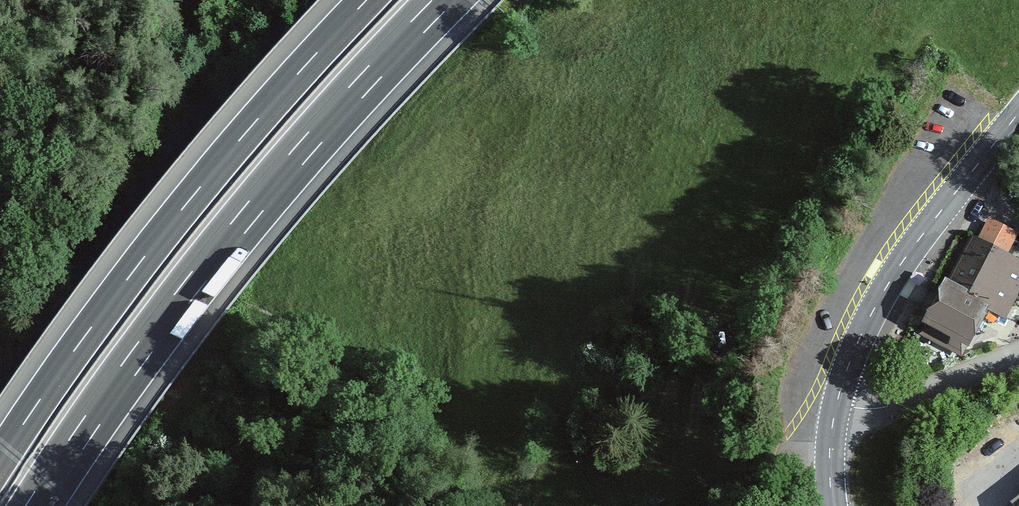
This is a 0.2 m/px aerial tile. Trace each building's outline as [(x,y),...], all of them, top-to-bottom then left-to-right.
[(987,223),(976,245),(967,240),(940,294),(981,315),(999,324),(1013,297),(1018,300),(1018,267),(1003,259),(1014,237),(987,223)] [(981,315),(940,294),(934,291),(914,330),(961,354),(981,315)] [(1009,499),(1014,505),(1018,505),(1018,491),(1009,499)]
